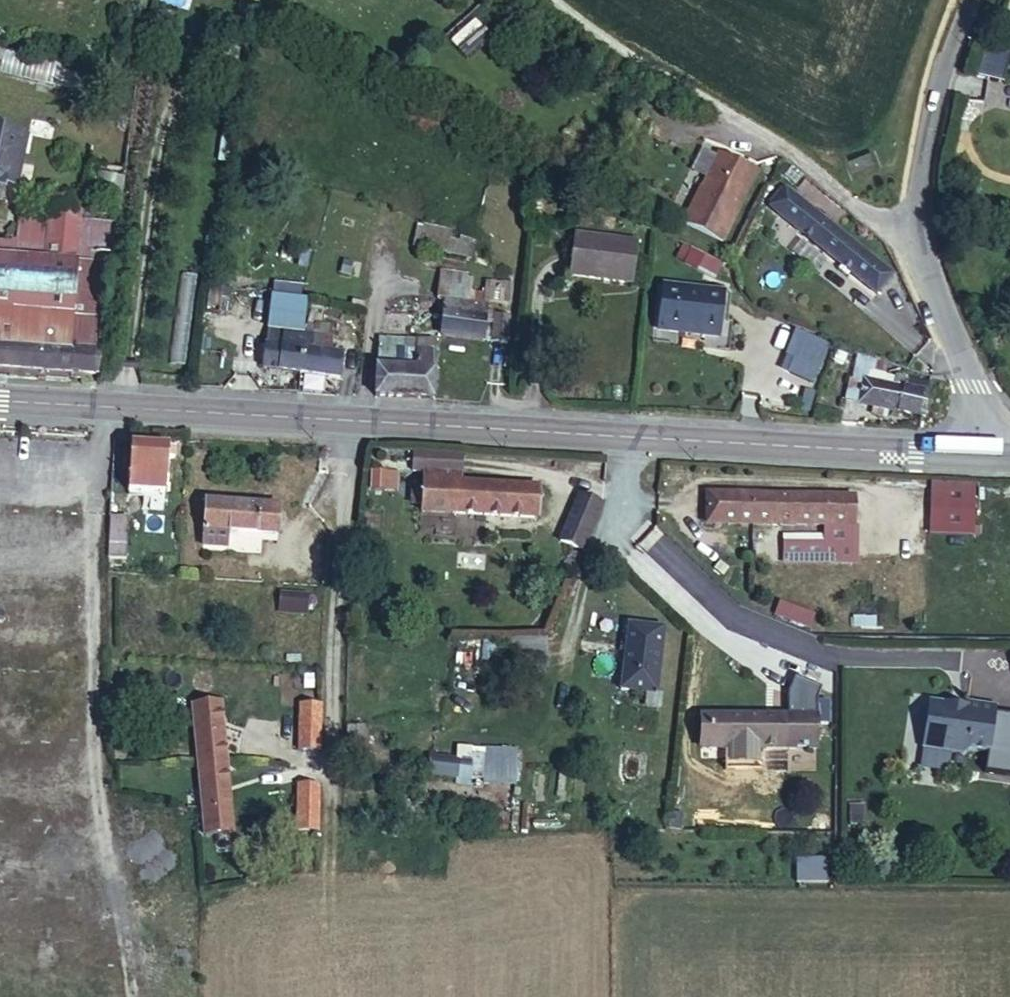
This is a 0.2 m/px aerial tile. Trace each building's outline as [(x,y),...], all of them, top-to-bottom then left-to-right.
[(997,49),(991,82),(1009,84),(1009,52),(997,49)] [(0,58),(0,84),(114,107),(118,84),(0,58)] [(30,128),(0,122),(0,150),(2,151),(0,165),(0,171),(16,173),(14,185),(17,186),(30,128)] [(876,166),(871,153),(850,162),(855,174),(876,166)] [(713,249),(748,180),(712,161),(676,229),(713,249)] [(129,173),(90,166),(85,193),(48,202),(36,209),(34,217),(13,215),(8,244),(0,244),(0,383),(75,388),(76,379),(95,382),(129,173)] [(16,173),(0,171),(0,206),(2,206),(8,183),(14,185),(16,173)] [(777,225),(794,205),(780,194),(764,215),(777,225)] [(889,280),(794,205),(777,225),(875,301),(889,280)] [(623,292),(628,248),(563,241),(558,286),(623,292)] [(718,344),(722,298),(658,290),(654,337),(718,344)] [(485,318),(486,306),(443,301),(441,314),(485,318)] [(498,351),(502,308),(486,306),(485,318),(441,314),(437,344),(498,351)] [(504,351),(509,309),(502,308),(498,351),(504,351)] [(797,328),(779,368),(812,383),(830,343),(797,328)] [(305,380),(307,353),(308,342),(266,337),(262,375),(305,380)] [(394,373),(395,356),(435,360),(437,346),(375,343),(375,371),(394,373)] [(340,384),(342,357),(307,353),(305,380),(340,384)] [(432,405),(435,360),(395,356),(394,373),(375,371),(374,402),(432,405)] [(921,416),(926,380),(898,376),(897,384),(860,378),(855,407),(921,416)] [(171,493),(174,447),(136,445),(134,491),(171,493)] [(462,508),(463,475),(464,468),(429,467),(428,506),(462,508)] [(398,489),(399,470),(371,468),(369,487),(398,489)] [(543,511),(544,477),(463,475),(462,508),(543,511)] [(929,532),(974,534),(977,481),(932,479),(929,532)] [(830,518),(830,487),(713,487),(713,519),(830,518)] [(859,518),(858,487),(830,487),(830,518),(859,518)] [(602,523),(612,500),(589,490),(580,513),(602,523)] [(261,526),(262,500),(214,498),(213,541),(232,541),(237,536),(237,526),(261,526)] [(288,526),(288,502),(262,500),(261,526),(288,526)] [(592,547),(602,523),(580,513),(569,537),(592,547)] [(124,564),(125,519),(106,519),(105,563),(124,564)] [(308,604),(308,589),(280,588),(280,604),(308,604)] [(779,599),(774,612),(810,626),(815,613),(779,599)] [(663,687),(671,620),(634,615),(626,682),(663,687)] [(228,729),(226,698),(199,700),(202,730),(228,729)] [(321,710),(322,700),(301,700),(301,710),(321,710)] [(996,752),(999,703),(971,701),(971,706),(934,702),(931,750),(969,754),(980,751),(996,752)] [(787,713),(787,709),(711,710),(710,744),(787,744),(787,740),(787,713)] [(320,749),(321,710),(301,710),(301,749),(320,749)] [(710,744),(711,710),(702,710),(702,744),(710,744)] [(813,741),(813,713),(787,713),(787,740),(813,741)] [(233,766),(228,729),(202,730),(204,766),(233,766)] [(485,746),(483,782),(516,783),(517,748),(485,746)] [(462,772),(462,758),(434,757),(434,771),(462,772)] [(239,826),(233,766),(204,766),(212,828),(239,826)] [(320,814),(320,785),(300,785),(299,812),(320,814)] [(797,880),(827,880),(827,856),(797,856),(797,880)]
